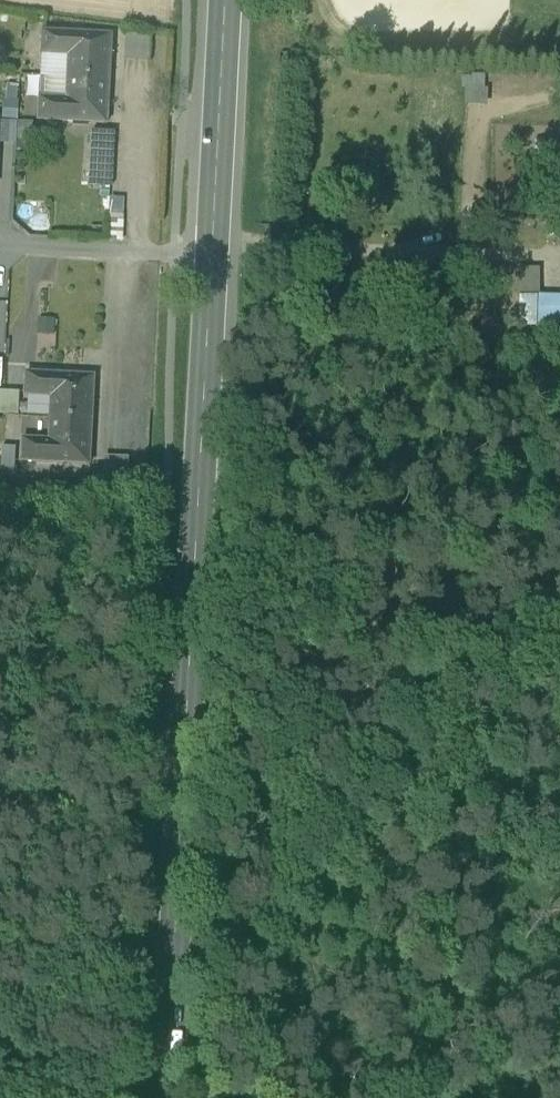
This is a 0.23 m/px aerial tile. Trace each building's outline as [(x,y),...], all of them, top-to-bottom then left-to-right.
[(111,37),(43,33),(42,56),(68,57),(67,79),(109,81),(111,37)] [(150,39),(126,38),(125,59),(149,61),(150,39)] [(109,81),(67,79),(66,101),(39,99),(38,122),(106,125),(109,81)] [(114,135),(91,134),(89,160),(112,161),(114,135)] [(108,238),(123,238),(121,197),(106,198),(108,238)] [(537,294),(537,266),(518,266),(517,327),(559,328),(559,295),(537,294)] [(53,332),(53,319),(37,319),(37,332),(53,332)] [(93,378),(25,374),(24,397),(50,398),(49,420),(91,422),(93,378)] [(18,414),(18,391),(0,391),(0,414),(18,414)] [(91,422),(49,420),(48,442),(21,440),(20,463),(88,466),(91,422)] [(14,457),(4,457),(2,475),(13,476),(14,457)]
